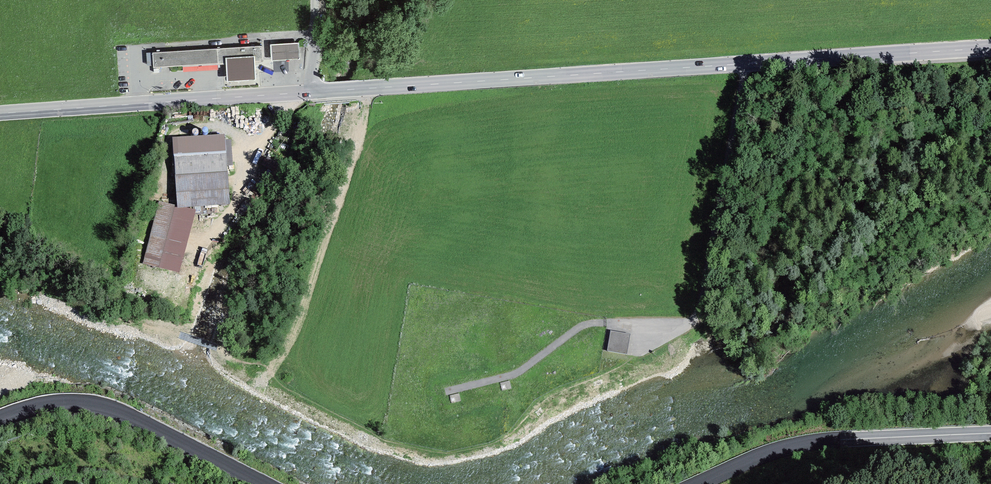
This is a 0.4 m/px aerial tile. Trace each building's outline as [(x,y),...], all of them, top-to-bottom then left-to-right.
[(271,44),(272,61),(300,60),(299,43),(271,44)] [(153,65),(154,68),(226,64),(226,58),(255,56),(255,62),(263,61),(262,46),(153,53),(153,65)] [(228,82),(256,80),(255,62),(255,56),(226,58),(226,64),(228,82)] [(225,134),(173,136),(178,207),(186,207),(230,204),(227,166),(225,140),(225,134)] [(143,263),(179,273),(196,210),(186,207),(178,207),(175,207),(175,205),(159,201),(143,263)] [(634,341),(614,337),(610,358),(630,361),(634,341)]
